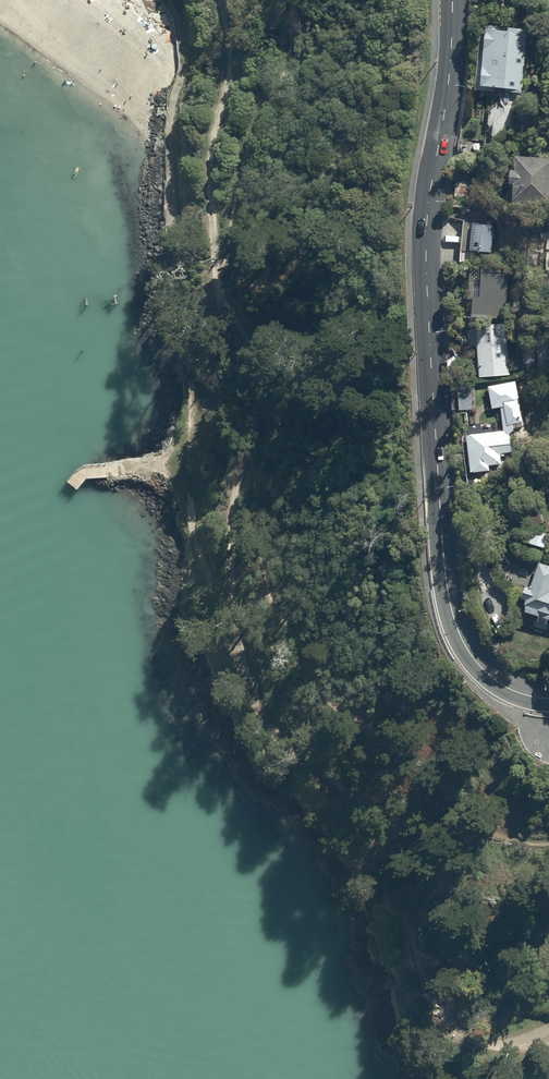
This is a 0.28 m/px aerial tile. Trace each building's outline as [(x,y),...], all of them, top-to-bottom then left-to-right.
[(511,34),(487,32),(485,56),(481,56),(480,76),(483,76),(482,93),(523,97),(528,32),(511,31),(511,34)] [(516,165),(516,179),(512,179),(511,193),(515,193),(515,209),(548,210),(548,162),(516,165)] [(480,186),(456,185),(455,210),(479,211),(480,186)] [(493,228),(473,227),(471,256),(492,257),(493,228)] [(510,274),(482,274),(480,302),(473,302),(472,324),(507,323),(510,274)] [(507,327),(477,329),(481,382),(511,380),(507,327)] [(516,384),(489,392),(493,413),(500,411),(505,433),(467,440),(471,479),(512,459),(510,435),(514,435),(514,431),(525,428),(516,384)] [(474,388),(458,389),(458,394),(451,395),(452,412),(459,411),(459,413),(476,412),(474,388)] [(544,527),(539,512),(528,516),(533,530),(544,527)] [(534,532),(529,549),(544,553),(548,534),(539,531),(539,533),(534,532)] [(539,567),(532,590),(527,588),(522,604),(527,606),(525,611),(528,612),(526,619),(548,626),(548,570),(539,567)]
